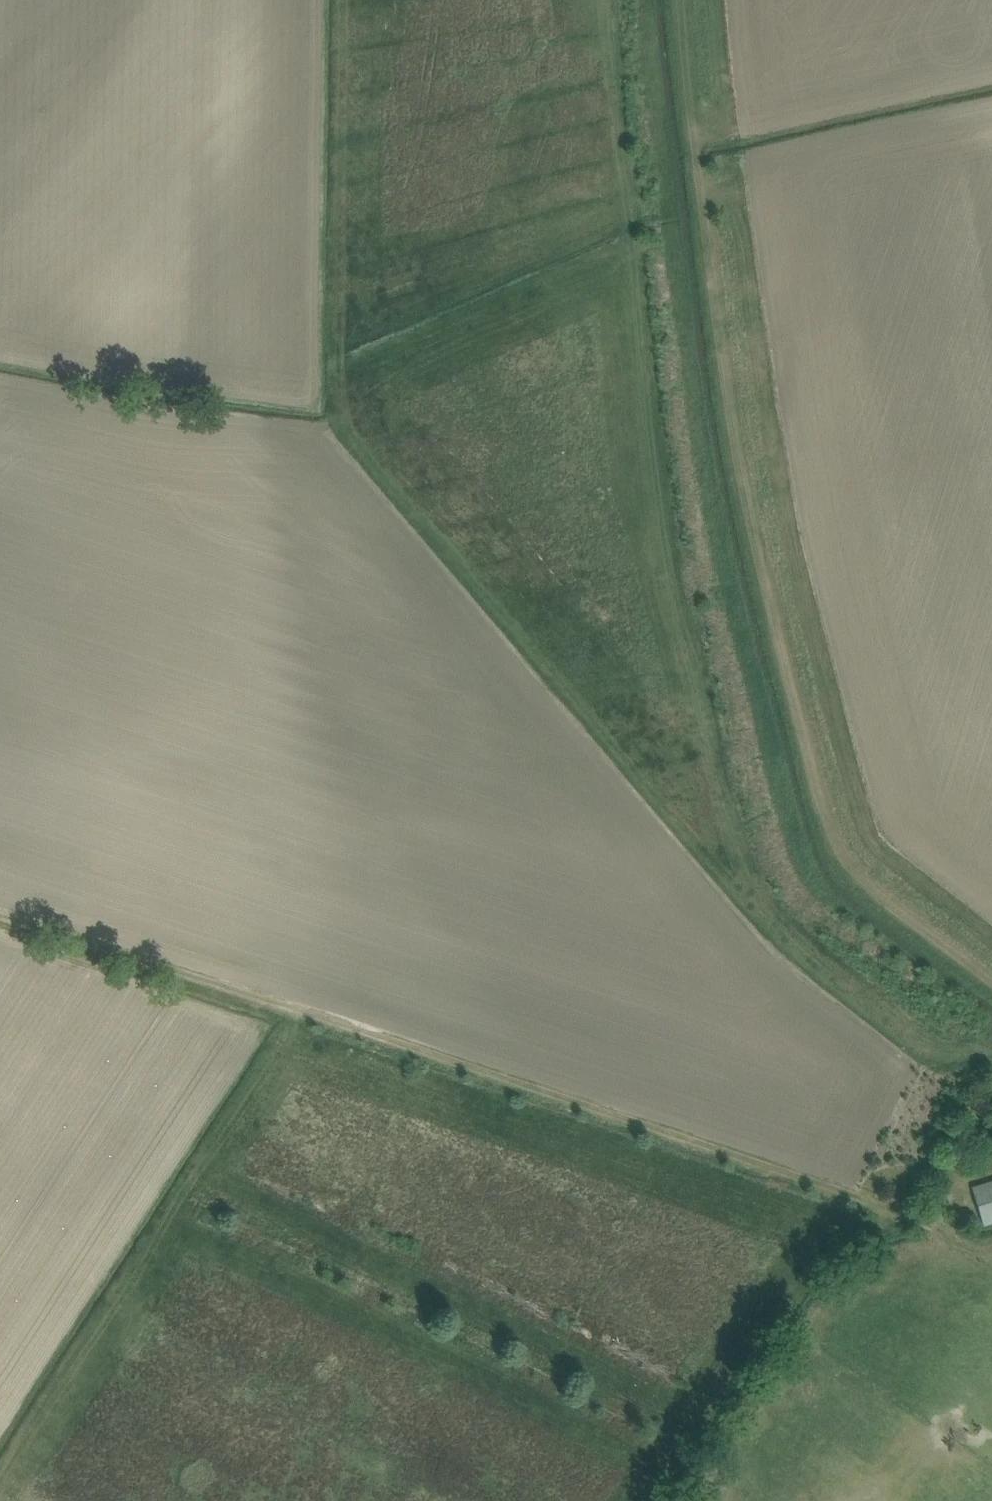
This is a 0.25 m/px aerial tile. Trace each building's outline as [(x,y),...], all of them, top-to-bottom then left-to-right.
[(991,1223),(991,1180),(971,1187),(983,1226),(991,1223)]
